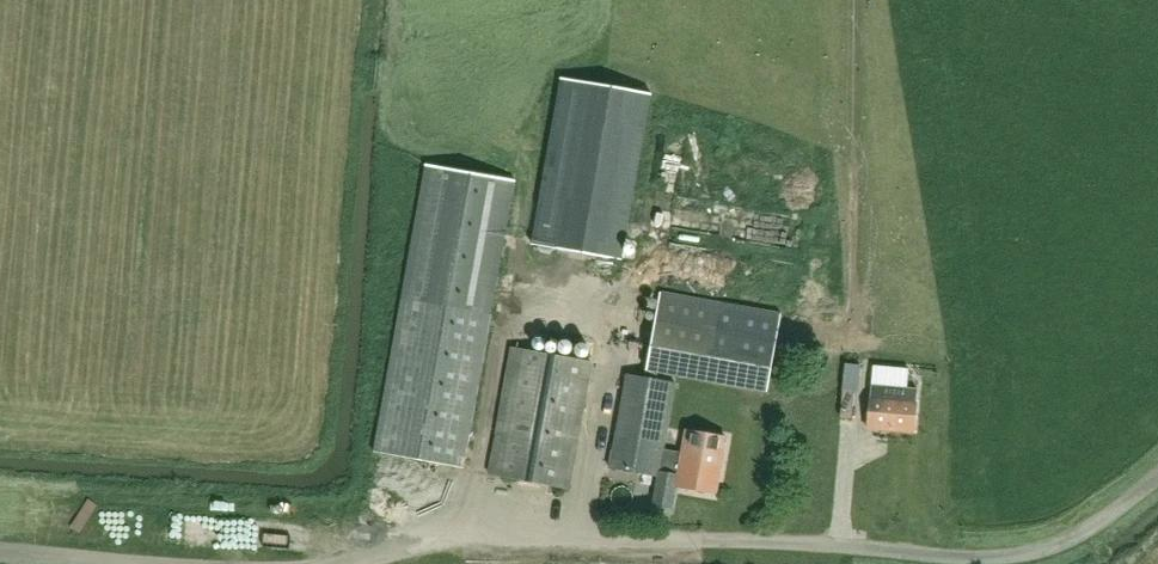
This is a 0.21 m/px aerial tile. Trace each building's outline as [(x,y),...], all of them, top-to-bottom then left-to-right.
[(560,78),(530,243),(621,260),(651,94),(560,78)] [(426,165),(409,258),(374,452),(463,468),(515,181),(426,165)] [(779,313),(661,293),(646,371),(765,392),(779,313)] [(513,348),(490,474),(568,488),(591,363),(513,348)] [(726,438),(686,431),(682,454),(663,451),(675,384),(626,375),(610,468),(659,477),(660,471),(678,474),(676,486),(716,493),(726,438)] [(870,384),(870,396),(867,428),(913,432),(917,389),(870,384)] [(240,529),(240,540),(291,541),(292,514),(225,513),(225,511),(205,511),(205,528),(240,529)]
